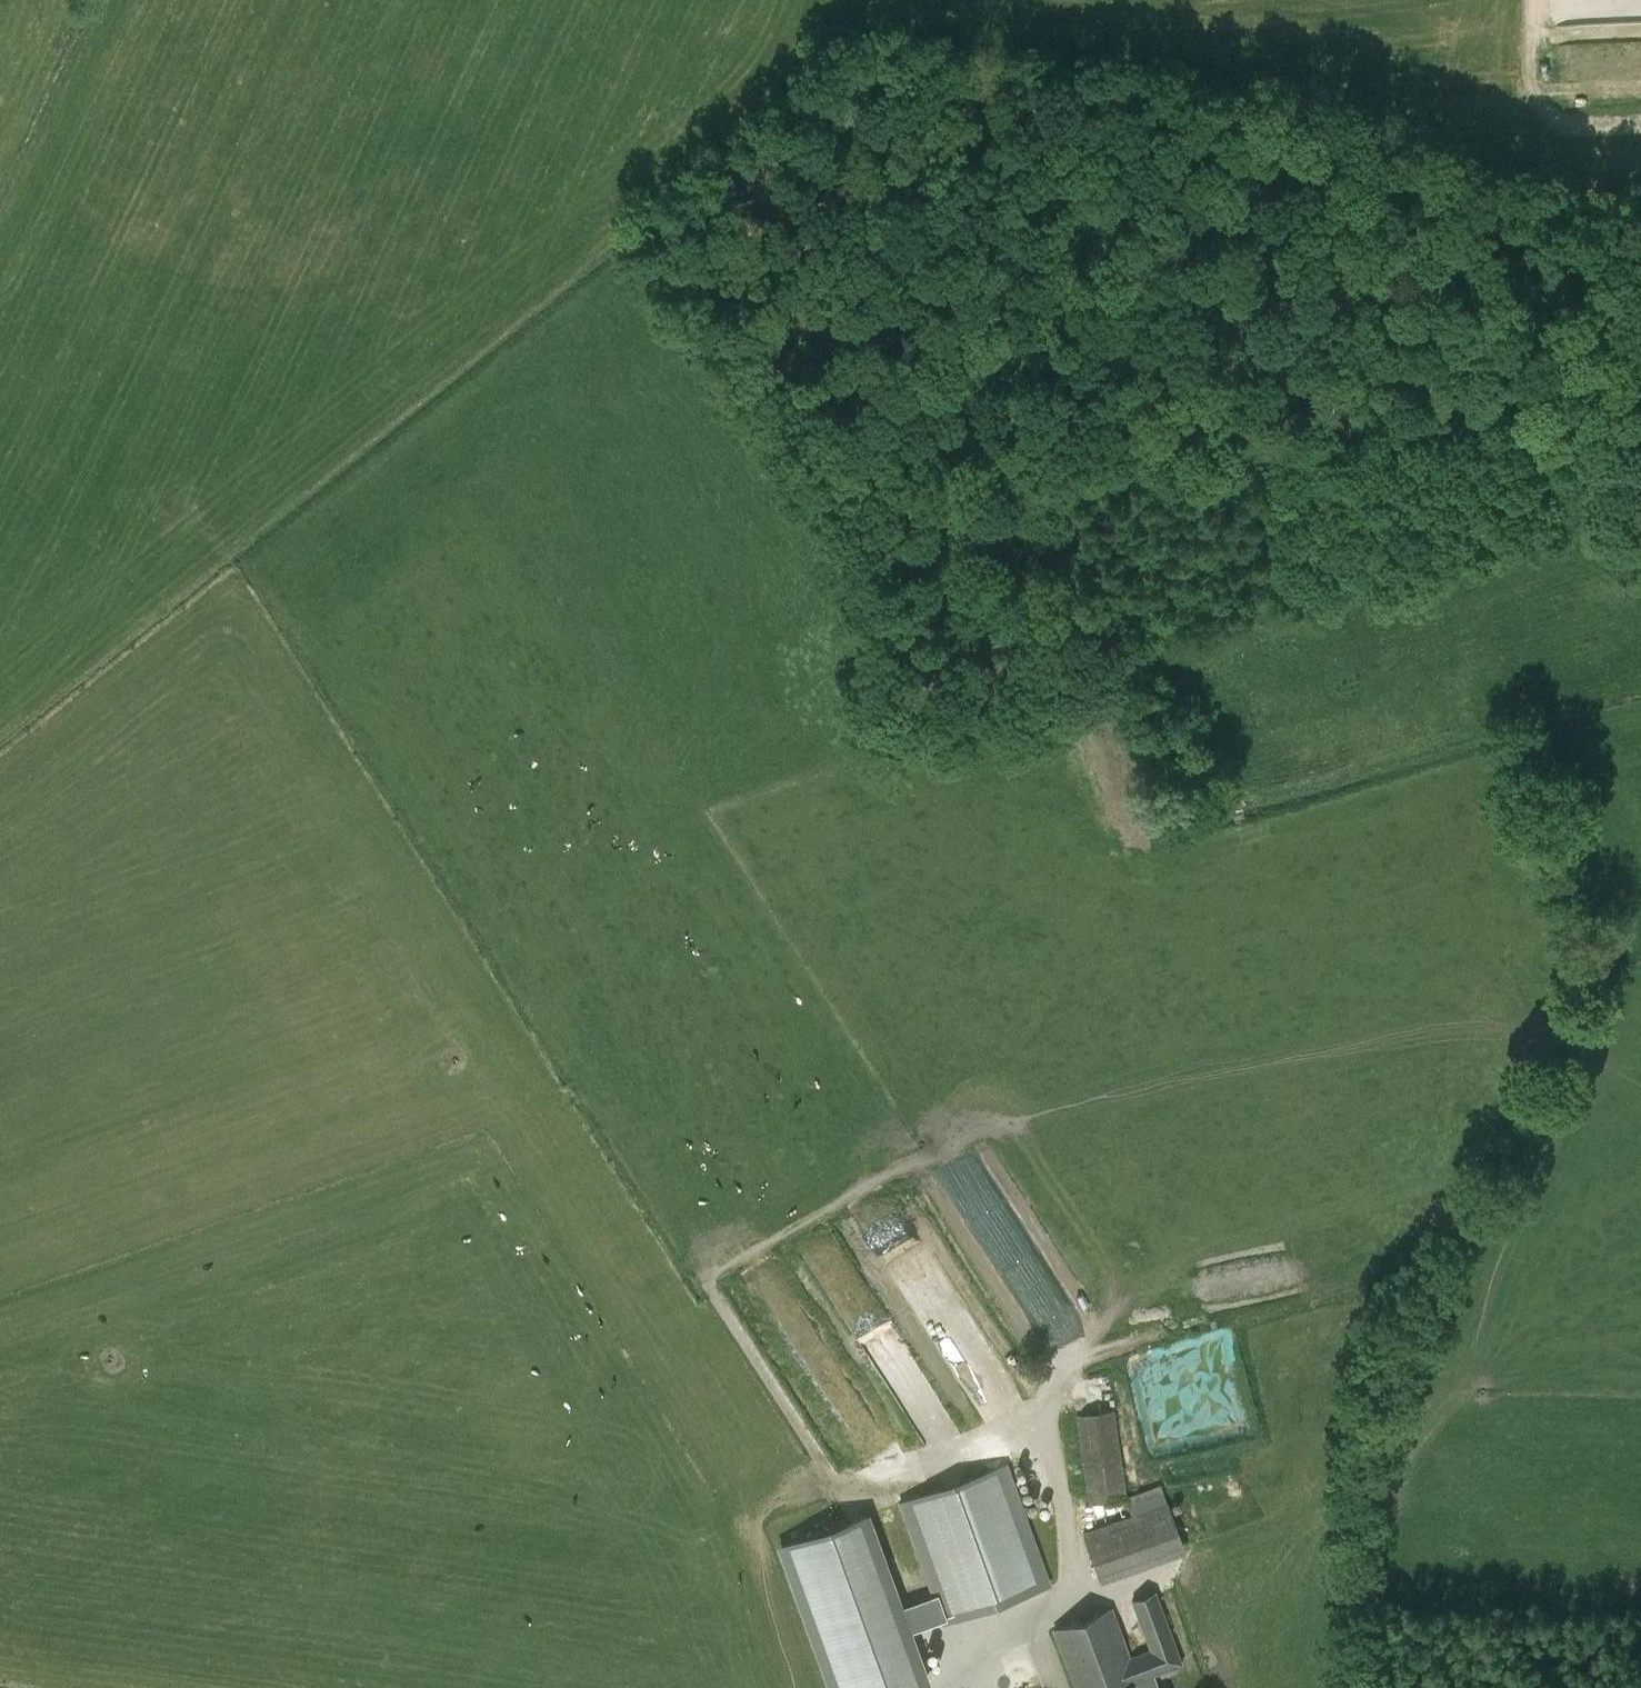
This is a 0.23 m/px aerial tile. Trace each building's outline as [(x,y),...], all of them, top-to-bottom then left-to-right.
[(1125,1498),(1114,1409),(1072,1414),(1084,1504),(1125,1498)] [(1051,1585),(1007,1465),(900,1502),(942,1624),(1051,1585)] [(1083,1532),(1101,1582),(1186,1552),(1161,1482),(1126,1496),(1132,1515),(1083,1532)] [(779,1551),(827,1687),(924,1687),(865,1521),(779,1551)] [(1133,1602),(1151,1650),(1129,1658),(1111,1610),(1055,1630),(1077,1687),(1158,1687),(1153,1674),(1181,1664),(1155,1593),(1133,1602)]
